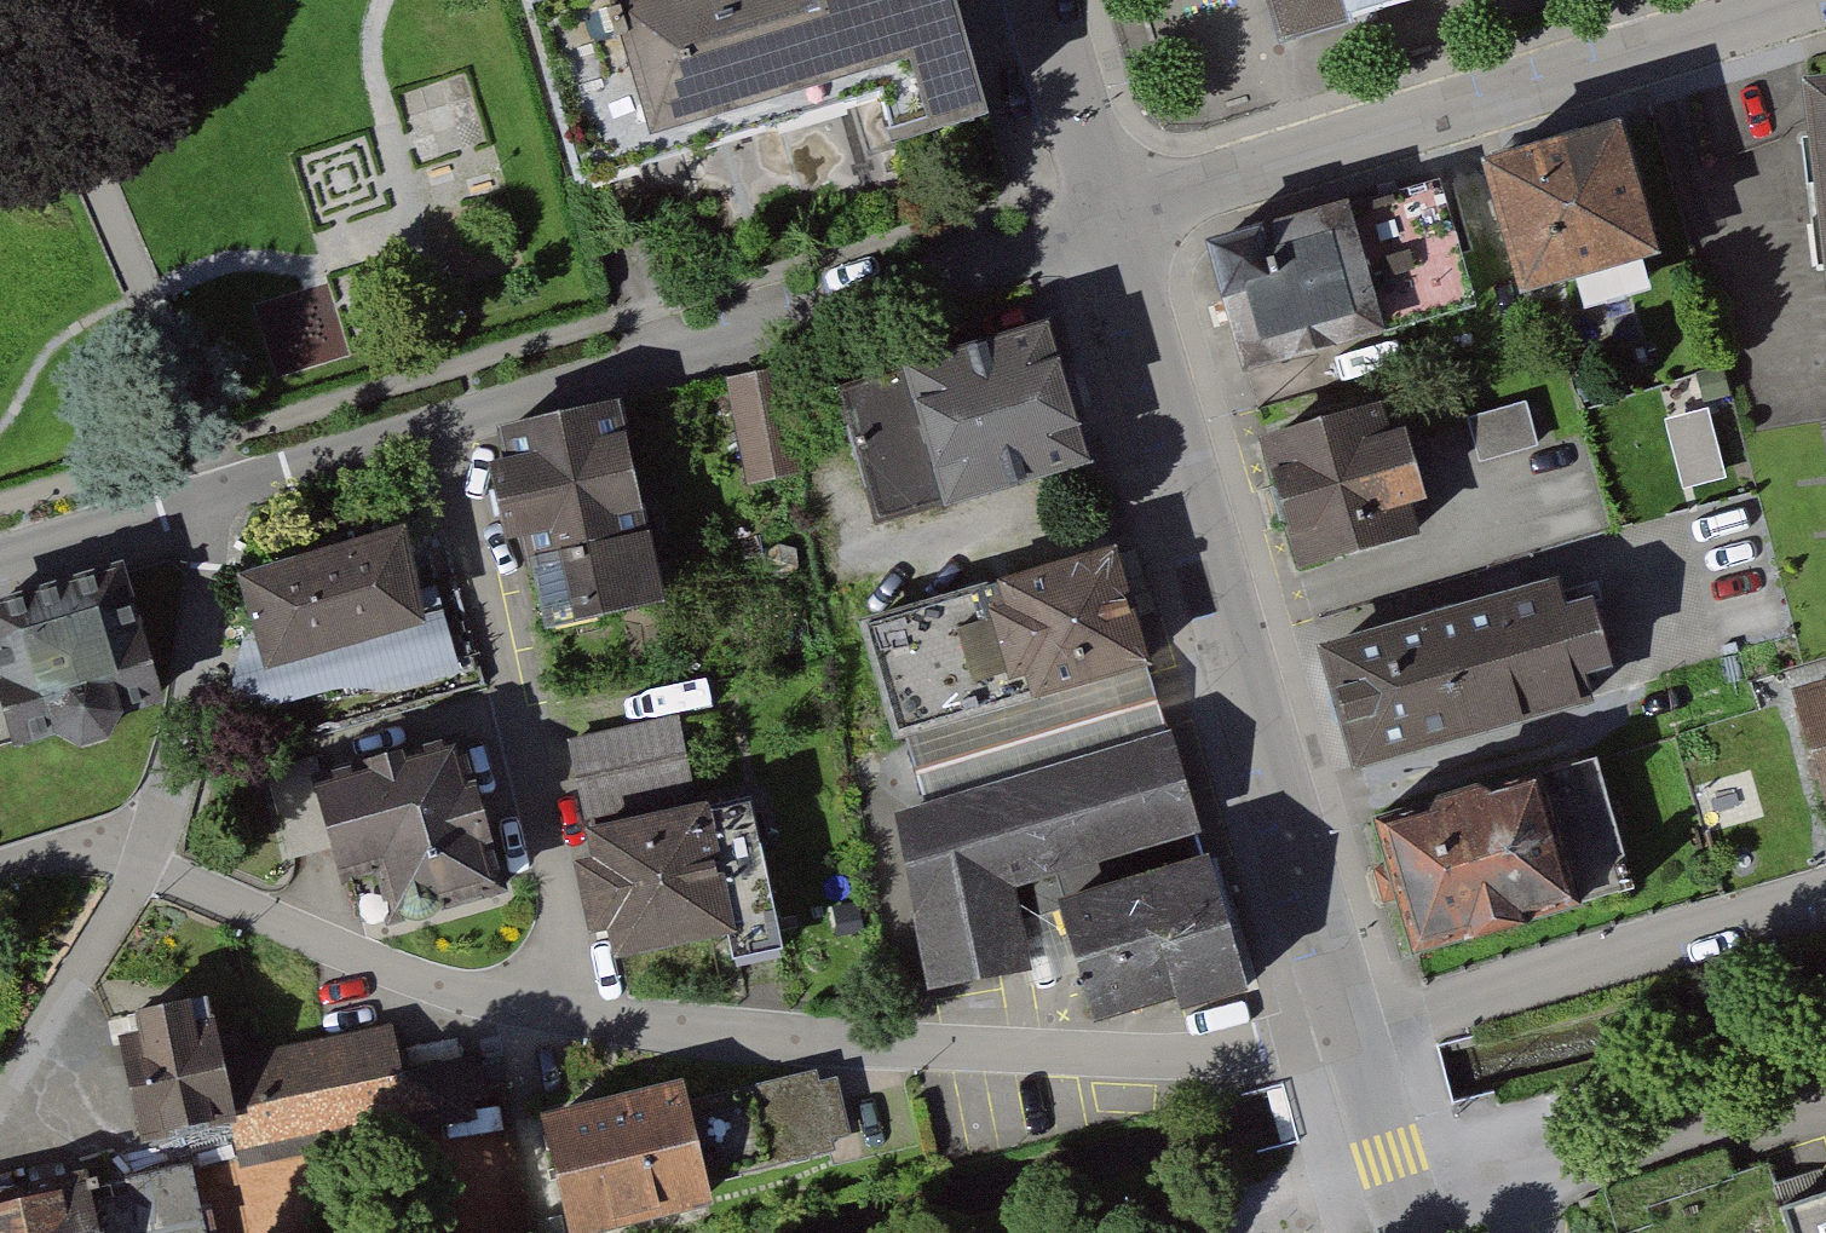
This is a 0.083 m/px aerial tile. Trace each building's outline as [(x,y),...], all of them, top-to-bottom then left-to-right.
[(946,0),(531,0),(514,5),(576,201),(874,108),(885,144),(982,114),(946,0)] [(1269,56),(1471,0),(1253,0),(1269,56)] [(1794,84),(1825,367),(1825,81),(1794,84)] [(1615,127),(1472,163),(1506,297),(1649,260),(1615,127)] [(1431,174),(1197,245),(1240,385),(1474,315),(1431,174)] [(1045,330),(836,389),(877,535),(1087,476),(1045,330)] [(781,371),(731,380),(750,480),(800,471),(781,371)] [(1711,406),(1670,418),(1689,486),(1730,474),(1711,406)] [(661,608),(617,407),(494,434),(501,465),(481,470),(501,563),(543,554),(560,630),(661,608)] [(1377,408),(1256,445),(1296,579),(1415,543),(1407,515),(1423,510),(1402,440),(1387,444),(1377,408)] [(395,532),(236,578),(264,673),(422,627),(395,532)] [(1115,556),(992,594),(1026,710),(1149,676),(1115,556)] [(0,608),(0,663),(5,681),(0,683),(17,738),(58,726),(59,729),(81,741),(103,734),(115,714),(113,709),(154,696),(136,635),(134,636),(115,573),(0,608)] [(1552,585),(1316,656),(1354,780),(1588,709),(1581,687),(1609,679),(1586,604),(1560,612),(1552,585)] [(992,594),(858,633),(892,746),(1026,710),(992,594)] [(1799,699),(1825,792),(1825,690),(1799,699)] [(673,720),(573,742),(589,815),(689,794),(673,720)] [(892,817),(923,994),(1024,975),(1005,896),(1042,887),(1199,846),(1166,737),(892,817)] [(314,763),(269,776),(291,851),(333,838),(344,877),(349,876),(362,921),(390,913),(391,917),(403,914),(410,917),(421,918),(430,915),(435,910),(439,903),(497,887),(456,742),(319,781),(314,763)] [(1596,759),(1377,822),(1414,951),(1633,888),(1596,759)] [(598,862),(580,866),(593,928),(611,924),(617,952),(774,918),(748,800),(592,833),(598,862)] [(1199,846),(1042,887),(1086,1033),(1239,990),(1199,846)] [(144,1040),(122,1044),(141,1134),(232,1115),(222,1068),(213,1025),(208,1026),(203,999),(138,1013),(144,1040)] [(400,1072),(391,1032),(222,1068),(232,1115),(242,1162),(367,1135),(364,1120),(484,1095),(476,1056),(400,1072)] [(589,1114),(591,1122),(548,1132),(572,1228),(707,1195),(703,1177),(828,1147),(811,1077),(686,1107),(682,1091),(589,1114)] [(0,1192),(0,1232),(204,1232),(189,1166),(97,1186),(95,1179),(86,1181),(84,1173),(0,1192)] [(1779,1208),(1788,1232),(1825,1232),(1825,1192),(1779,1208)]
